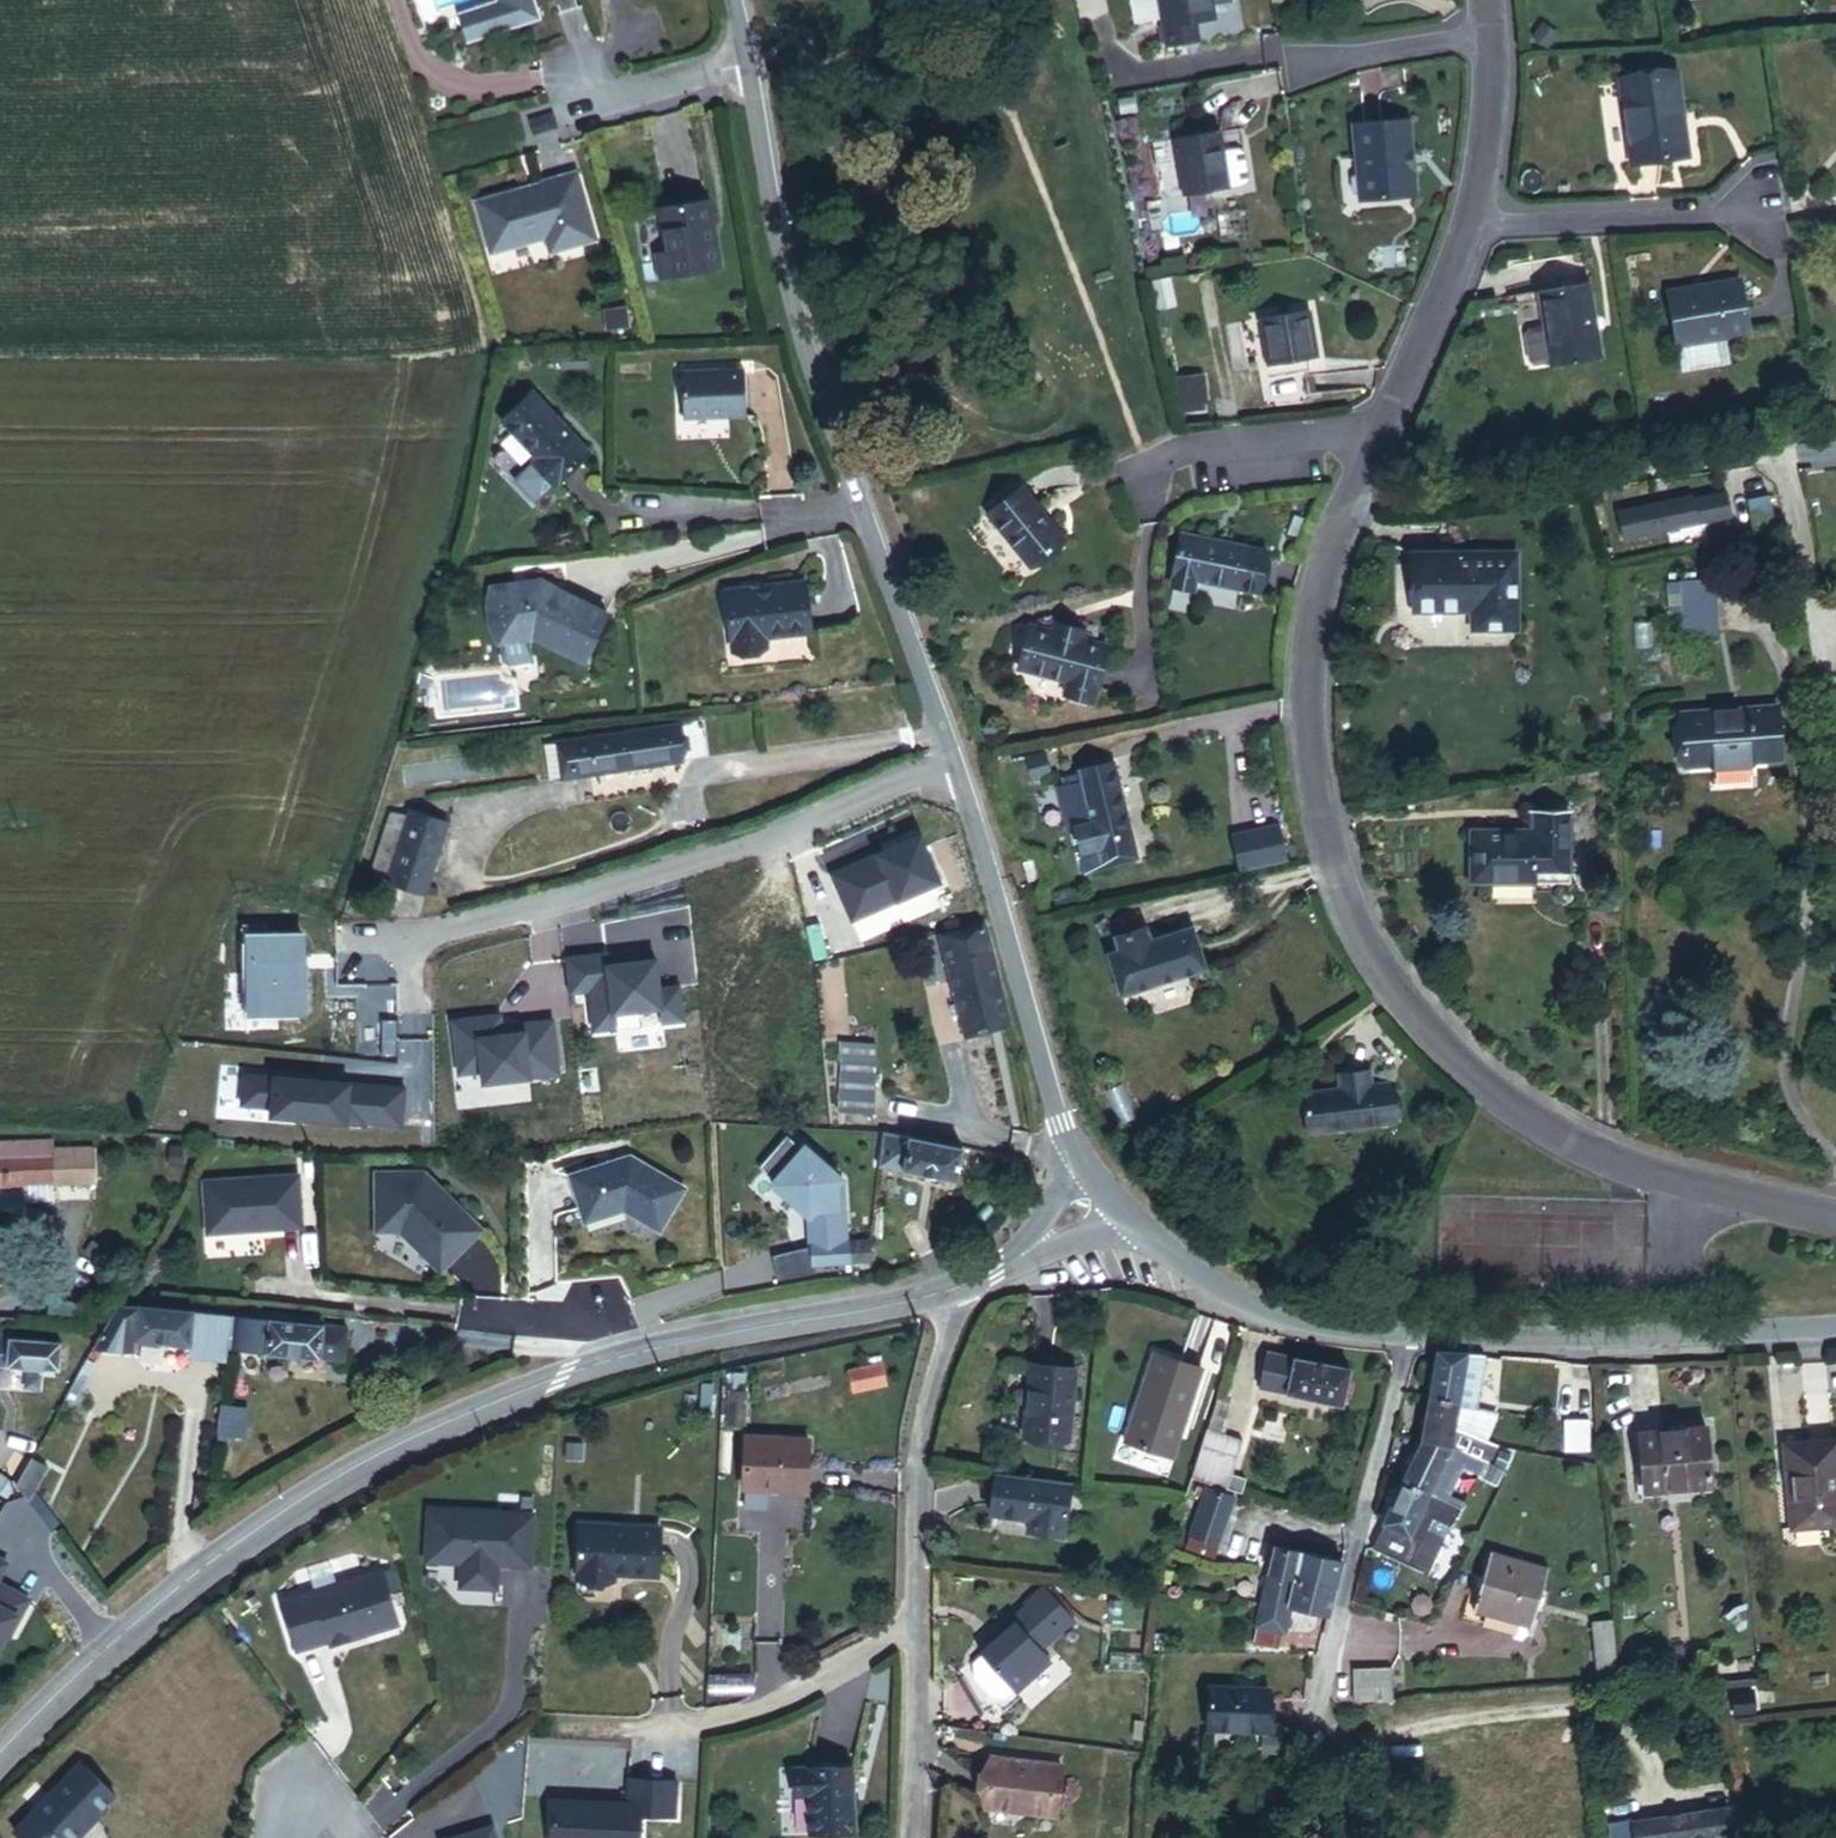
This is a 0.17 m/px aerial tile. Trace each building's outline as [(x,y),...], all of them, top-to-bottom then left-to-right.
[(497,5),(466,15),(474,41),(539,20),(532,0),(499,0),(497,5)] [(1207,20),(1204,0),(1155,0),(1159,27),(1181,24),(1191,23),(1207,20)] [(460,17),(468,44),(474,41),(466,15),(460,17)] [(1184,43),(1193,41),(1191,23),(1181,24),(1184,43)] [(1162,46),(1184,43),(1181,24),(1159,27),(1162,46)] [(1627,165),(1679,158),(1667,76),(1616,83),(1627,165)] [(1351,206),(1410,200),(1402,126),(1344,132),(1351,206)] [(1177,198),(1222,190),(1213,136),(1168,143),(1177,198)] [(1246,179),(1234,147),(1219,153),(1231,185),(1246,179)] [(549,257),(596,244),(577,176),(540,187),(541,191),(526,196),(525,192),(476,206),(490,258),(545,242),(549,257)] [(715,203),(659,212),(667,255),(657,257),(660,281),(727,270),(715,203)] [(1670,348),(1735,337),(1726,284),(1661,295),(1670,348)] [(1547,370),(1594,362),(1580,288),(1533,297),(1540,330),(1524,333),(1520,339),(1525,365),(1530,368),(1546,365),(1547,370)] [(1259,368),(1303,359),(1295,311),(1252,319),(1259,368)] [(673,432),(740,425),(735,384),(670,391),(673,432)] [(1203,409),(1201,385),(1172,388),(1175,412),(1203,409)] [(532,464),(557,482),(587,442),(524,395),(501,427),(538,457),(532,464)] [(1029,567),(1062,540),(1020,487),(987,514),(1029,567)] [(1622,538),(1732,515),(1726,491),(1692,498),(1691,495),(1616,511),(1622,538)] [(1747,499),(1754,530),(1776,525),(1770,494),(1747,499)] [(1262,552),(1176,534),(1167,579),(1192,584),(1193,579),(1254,591),(1262,552)] [(1467,635),(1510,634),(1509,560),(1406,561),(1408,619),(1467,618),(1467,635)] [(1190,592),(1192,584),(1167,579),(1165,587),(1190,592)] [(1681,638),(1713,637),(1712,584),(1679,585),(1681,638)] [(768,647),(810,642),(804,591),(726,601),(731,660),(769,657),(768,647)] [(530,648),(579,668),(602,617),(545,592),(492,601),(490,616),(491,635),(500,654),(530,648)] [(1076,640),(1078,631),(1049,624),(1047,633),(1076,640)] [(1059,696),(1089,703),(1103,646),(1076,640),(1047,633),(1024,626),(1013,670),(1063,682),(1059,696)] [(1682,770),(1778,761),(1773,708),(1677,717),(1682,770)] [(562,774),(686,759),(681,722),(556,739),(562,774)] [(1095,872),(1131,864),(1108,770),(1072,779),(1075,792),(1095,872)] [(1081,876),(1095,872),(1075,792),(1061,796),(1081,876)] [(388,881),(423,889),(445,820),(411,814),(388,881)] [(1529,879),(1561,879),(1561,819),(1527,819),(1528,840),(1467,841),(1467,890),(1529,890),(1529,879)] [(1273,827),(1229,836),(1237,873),(1281,864),(1273,827)] [(1015,880),(1024,877),(1022,870),(1013,873),(1015,880)] [(1113,998),(1197,971),(1185,933),(1141,947),(1137,933),(1109,942),(1114,956),(1101,960),(1113,998)] [(960,1043),(1010,1029),(983,936),(961,943),(959,935),(944,940),(946,947),(933,951),(960,1043)] [(341,1035),(335,1127),(375,1129),(385,988),(338,985),(335,1035),(341,1035)] [(1305,1129),(1392,1120),(1389,1090),(1368,1092),(1367,1077),(1340,1080),(1341,1095),(1302,1099),(1305,1129)] [(882,1132),(879,1163),(904,1165),(906,1134),(882,1132)] [(75,1186),(103,1183),(99,1151),(71,1154),(75,1186)] [(62,1188),(75,1186),(71,1154),(58,1156),(62,1188)] [(910,1191),(964,1196),(968,1160),(913,1155),(910,1191)] [(62,1188),(58,1156),(0,1162),(0,1195),(62,1188)] [(574,1177),(588,1224),(629,1215),(667,1230),(689,1186),(638,1160),(623,1165),(623,1162),(574,1177)] [(841,1192),(803,1160),(771,1197),(807,1229),(812,1279),(851,1275),(848,1254),(841,1192)] [(380,1242),(404,1241),(445,1280),(485,1238),(427,1182),(378,1190),(380,1242)] [(304,1188),(212,1197),(216,1247),(309,1238),(304,1188)] [(869,1252),(848,1254),(851,1275),(871,1273),(869,1252)] [(222,1390),(224,1379),(232,1334),(125,1324),(108,1323),(92,1369),(129,1371),(130,1361),(184,1365),(182,1388),(222,1390)] [(224,1379),(259,1381),(260,1365),(239,1363),(241,1335),(232,1334),(224,1379)] [(259,1381),(325,1387),(328,1344),(329,1342),(241,1335),(239,1363),(260,1365),(259,1381)] [(325,1389),(344,1390),(347,1346),(328,1344),(325,1387),(325,1389)] [(44,1388),(46,1362),(0,1357),(0,1384),(44,1388)] [(853,1392),(890,1384),(884,1359),(848,1367),(853,1392)] [(1194,1423),(1200,1424),(1216,1382),(1169,1362),(1137,1449),(1180,1464),(1194,1423)] [(1259,1393),(1280,1396),(1284,1369),(1263,1366),(1259,1393)] [(1475,1421),(1482,1367),(1436,1367),(1430,1415),(1495,1432),(1496,1426),(1475,1421)] [(1280,1396),(1343,1406),(1347,1378),(1284,1369),(1280,1396)] [(1030,1446),(1074,1451),(1082,1381),(1038,1377),(1030,1446)] [(1555,1412),(1571,1412),(1570,1381),(1553,1381),(1555,1412)] [(1487,1459),(1495,1432),(1430,1415),(1421,1455),(1454,1466),(1479,1474),(1487,1459)] [(1637,1486),(1704,1479),(1699,1427),(1632,1434),(1637,1486)] [(1835,1515),(1835,1440),(1784,1444),(1791,1519),(1835,1515)] [(1199,1494),(1234,1506),(1249,1462),(1214,1450),(1199,1494)] [(756,1504),(821,1510),(826,1459),(761,1454),(756,1504)] [(1401,1492),(1437,1503),(1454,1466),(1421,1455),(1401,1492)] [(1368,1550),(1401,1565),(1429,1517),(1448,1527),(1459,1509),(1437,1503),(1401,1492),(1368,1550)] [(1051,1519),(1070,1520),(1070,1505),(1011,1498),(1009,1524),(1051,1528),(1051,1519)] [(1070,1540),(1090,1540),(1091,1502),(1070,1501),(1070,1505),(1070,1520),(1070,1528),(1070,1540)] [(1182,1549),(1200,1554),(1212,1511),(1193,1506),(1182,1549)] [(535,1570),(537,1512),(423,1508),(421,1565),(459,1566),(458,1592),(503,1594),(503,1568),(535,1570)] [(1051,1528),(1070,1528),(1070,1520),(1051,1519),(1051,1528)] [(624,1601),(662,1601),(662,1553),(584,1551),(583,1609),(624,1609),(624,1601)] [(1277,1553),(1255,1633),(1282,1641),(1289,1614),(1323,1623),(1338,1570),(1277,1553)] [(35,1595),(4,1577),(12,1564),(0,1558),(0,1658),(35,1595)] [(1452,1629),(1509,1659),(1537,1604),(1480,1575),(1452,1629)] [(392,1639),(373,1585),(272,1618),(288,1668),(321,1658),(327,1660),(350,1653),(353,1647),(376,1639),(378,1644),(392,1639)] [(1045,1653),(1058,1641),(1031,1615),(1020,1627),(1045,1653)] [(1005,1725),(1049,1682),(1039,1671),(1051,1658),(1045,1653),(1020,1627),(988,1659),(994,1665),(978,1680),(973,1684),(975,1699),(994,1719),(1005,1725)] [(1599,1706),(1619,1703),(1610,1635),(1590,1638),(1599,1706)] [(1345,1701),(1387,1701),(1387,1670),(1345,1670),(1345,1701)] [(1198,1725),(1262,1726),(1263,1686),(1198,1686),(1198,1725)] [(1720,1746),(1763,1736),(1755,1700),(1713,1710),(1720,1746)] [(80,1759),(14,1831),(21,1837),(79,1837),(119,1795),(80,1759)] [(677,1779),(627,1777),(627,1804),(552,1800),(549,1837),(644,1837),(645,1820),(676,1821),(677,1779)] [(976,1835),(1047,1836),(1047,1786),(977,1785),(976,1835)] [(856,1800),(803,1800),(802,1828),(814,1827),(814,1837),(856,1837),(856,1800)] [(495,1819),(440,1837),(501,1837),(495,1819)] [(1628,1837),(1723,1837),(1720,1819),(1627,1833),(1628,1837)]
